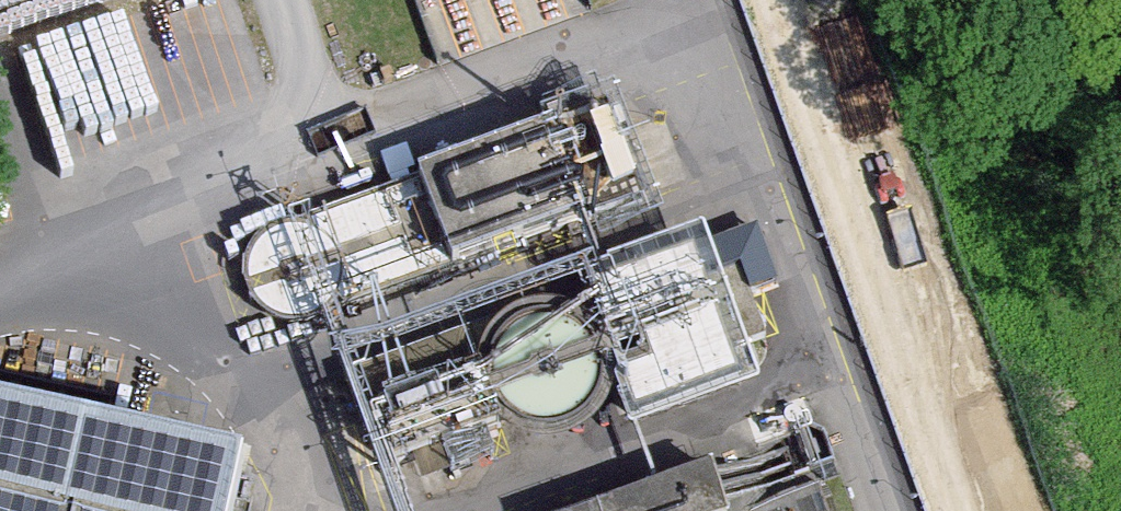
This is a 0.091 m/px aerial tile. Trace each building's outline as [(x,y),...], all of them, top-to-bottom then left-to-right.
[(620,94),(427,166),(461,255),(653,183),(620,94)] [(311,314),(461,255),(427,166),(293,215),(275,223),(258,241),(250,264),(252,282),(259,298),(271,307),(290,314),(311,314)] [(769,222),(733,233),(748,282),(784,271),(769,222)] [(749,367),(704,238),(601,274),(646,402),(749,367)] [(566,298),(541,299),(518,310),(502,329),(495,353),(498,378),(511,400),(532,414),(557,419),(582,413),(602,397),(614,375),(616,350),(607,326),(590,308),(566,298)] [(258,469),(0,410),(0,510),(249,510),(258,469)] [(557,510),(707,510),(737,500),(719,453),(557,510)]
